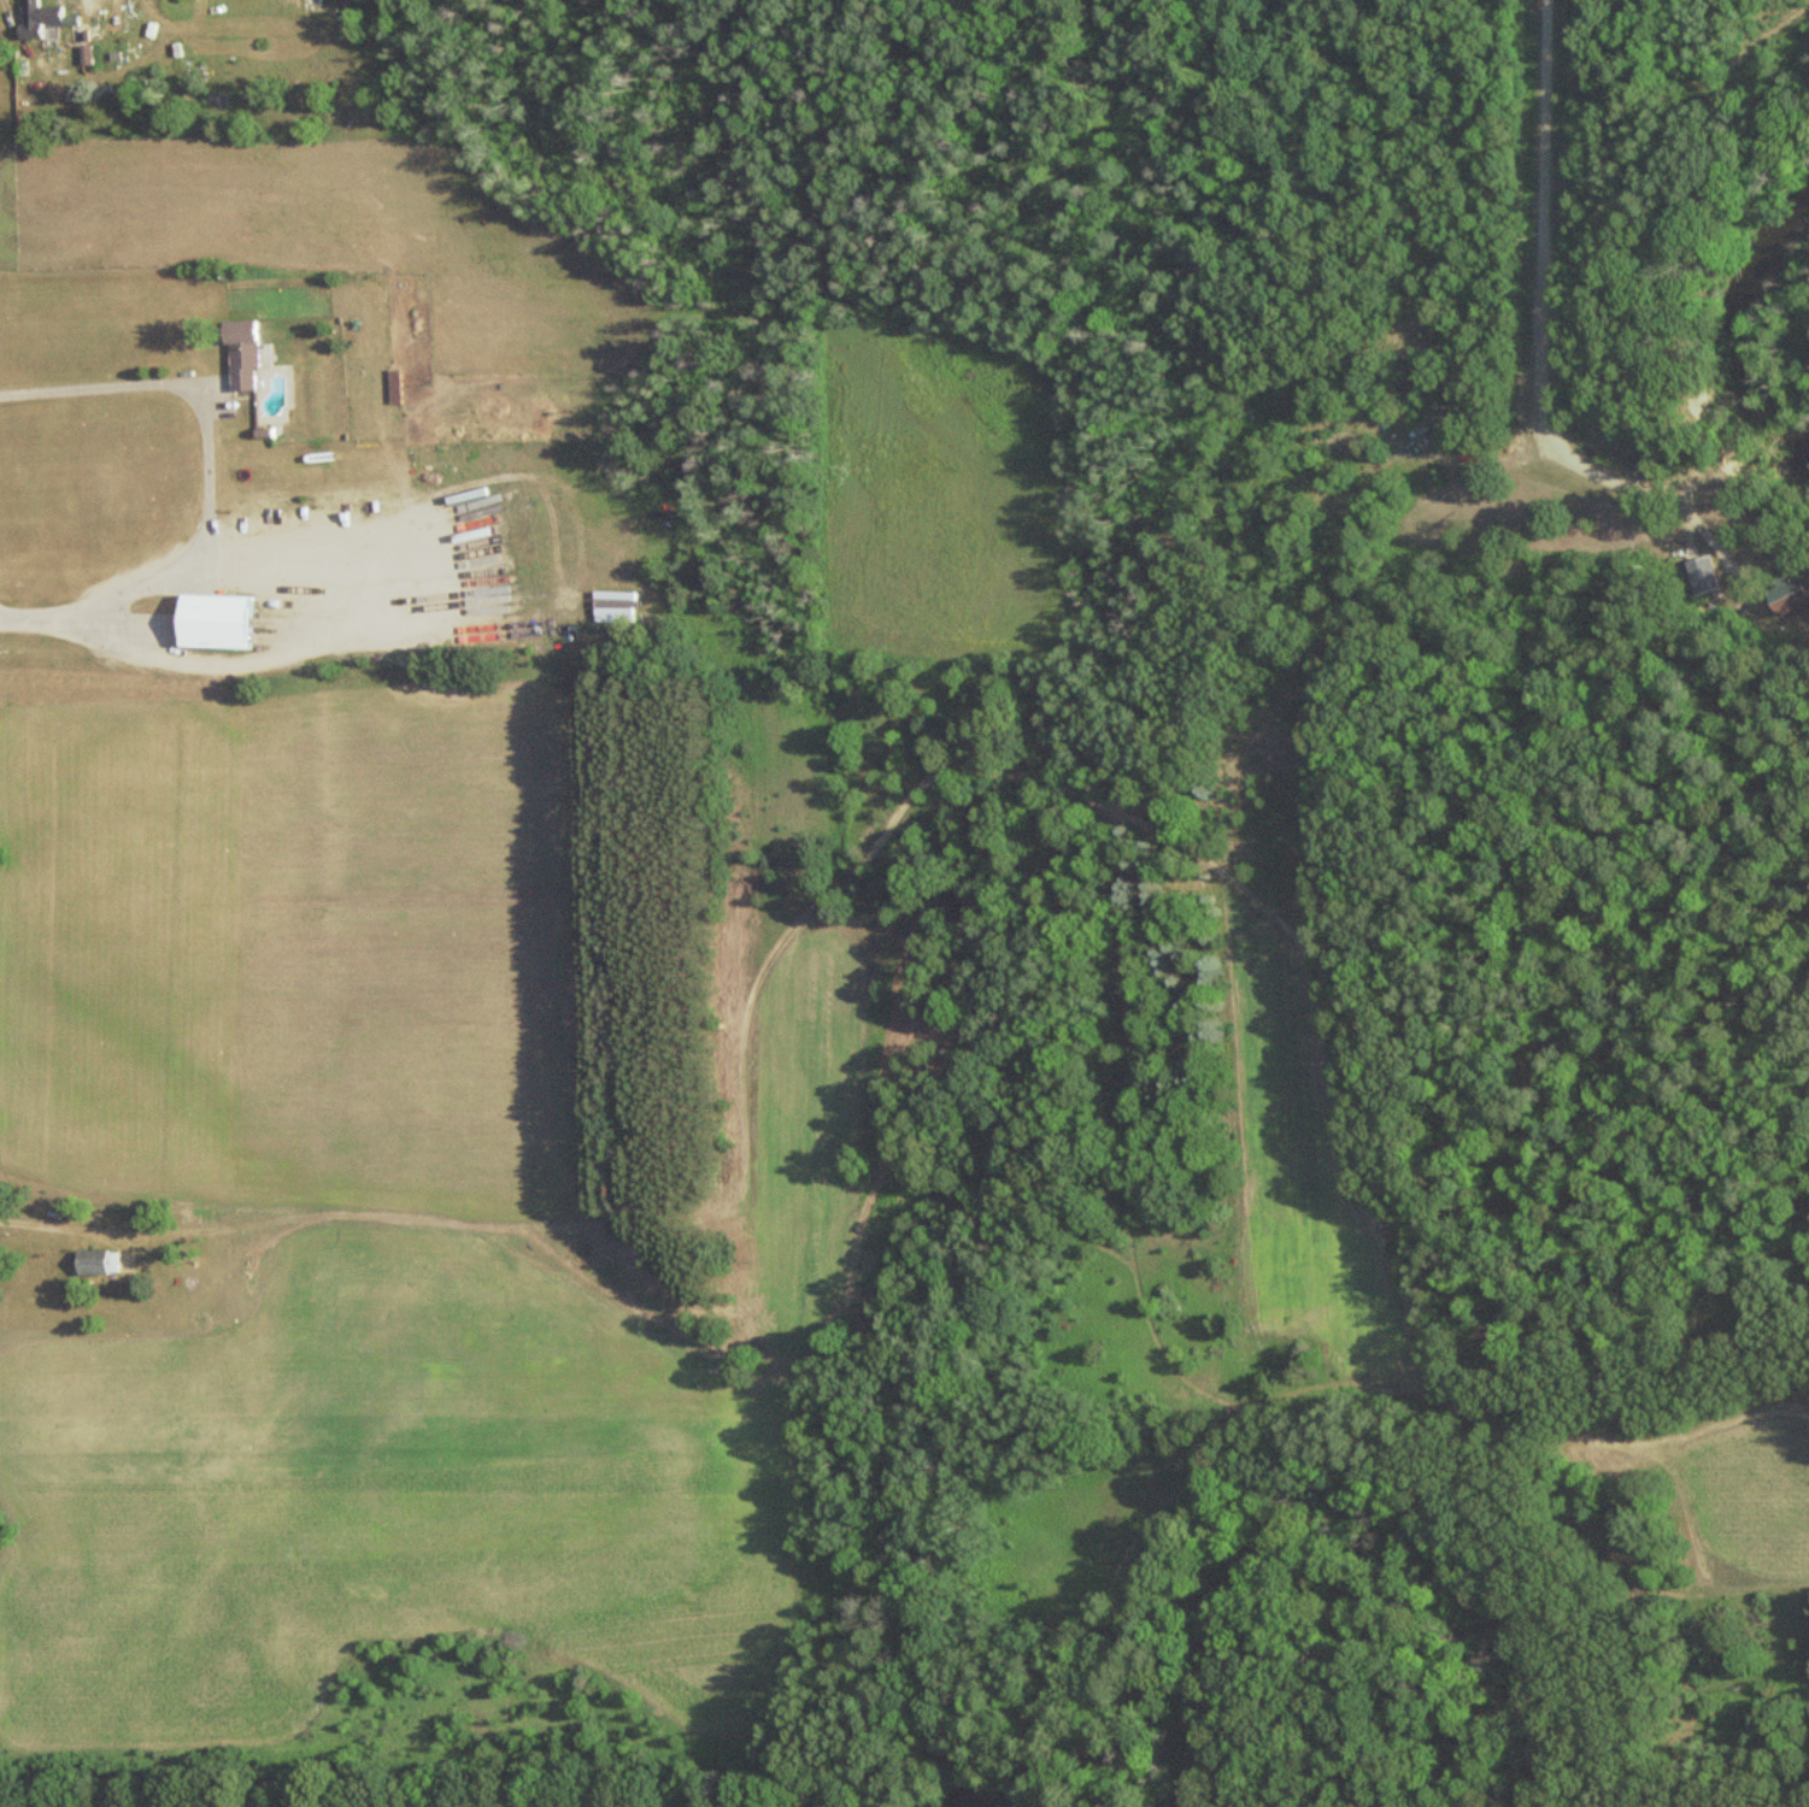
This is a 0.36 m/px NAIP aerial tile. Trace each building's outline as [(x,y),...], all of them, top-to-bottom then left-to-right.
[(18,38),(40,38),(40,24),(62,24),(62,6),(35,6),(35,0),(18,0),(18,38)] [(253,392),(251,321),(216,322),(216,346),(225,346),(226,392),(253,392)] [(1683,561),(1693,598),(1717,591),(1707,555),(1683,561)] [(1795,630),(1808,606),(1808,595),(1779,577),(1760,609),(1795,630)] [(242,648),(243,596),(170,594),(169,647),(242,648)] [(127,1252),(82,1252),(82,1276),(127,1276),(127,1252)]
